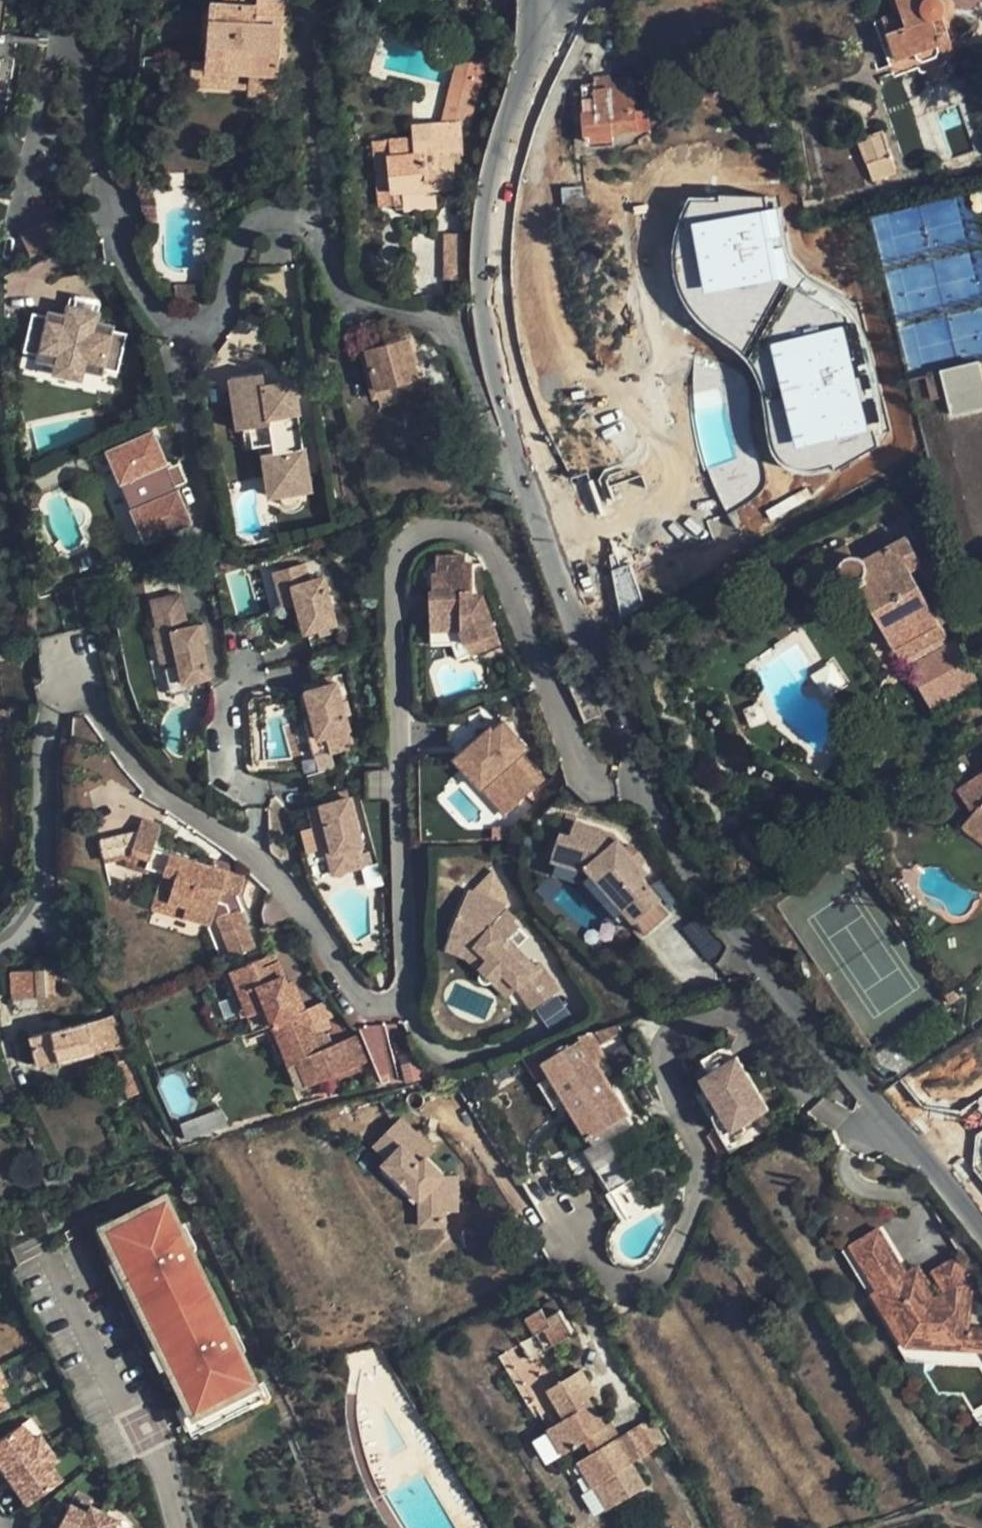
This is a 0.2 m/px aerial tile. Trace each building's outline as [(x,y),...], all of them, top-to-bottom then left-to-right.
[(946,17),(952,10),(951,5),(948,0),(895,0),(900,14),(876,24),(895,75),(958,52),(946,17)] [(279,106),(286,21),(258,18),(259,13),(213,8),(207,73),(251,77),(250,103),(279,106)] [(20,45),(7,44),(11,10),(0,9),(0,108),(13,110),(20,45)] [(442,128),(457,128),(471,128),(475,105),(459,101),(467,57),(457,54),(442,128)] [(485,60),(467,57),(459,101),(475,105),(485,60)] [(635,146),(633,74),(580,76),(586,153),(635,146)] [(451,158),(459,158),(457,128),(442,128),(411,129),(411,140),(391,141),(391,155),(388,155),(391,193),(395,192),(405,192),(406,211),(435,207),(435,190),(452,189),(451,169),(451,158)] [(889,154),(882,133),(860,139),(866,161),(889,154)] [(391,155),(391,141),(372,143),(376,203),(395,202),(395,192),(391,193),(388,155),(391,155)] [(460,168),(459,158),(451,158),(451,169),(460,168)] [(677,190),(691,272),(701,274),(720,290),(754,285),(773,288),(782,296),(765,315),(766,317),(755,329),(762,334),(760,344),(765,377),(781,375),(784,362),(805,359),(781,354),(802,350),(800,339),(815,322),(818,322),(854,329),(872,437),(888,435),(869,321),(793,254),(784,201),(773,203),(769,181),(722,189),(715,197),(677,190)] [(469,279),(466,234),(440,235),(444,281),(461,280),(469,279)] [(464,287),(461,280),(450,284),(454,295),(465,293),(464,287)] [(68,308),(99,313),(101,300),(70,295),(68,308)] [(97,322),(99,313),(68,308),(66,318),(47,315),(46,320),(28,317),(23,349),(41,351),(40,357),(61,360),(59,368),(90,373),(91,365),(109,368),(110,362),(128,365),(133,333),(115,330),(116,325),(97,322)] [(423,383),(413,344),(375,354),(385,393),(423,383)] [(41,351),(23,349),(22,356),(40,359),(39,364),(59,368),(61,360),(40,357),(41,351)] [(952,413),(981,405),(981,373),(978,359),(941,368),(949,398),(952,413)] [(91,365),(90,373),(107,376),(108,370),(126,373),(128,365),(110,362),(109,368),(91,365)] [(90,373),(59,368),(58,380),(88,384),(90,373)] [(935,395),(946,393),(942,370),(930,372),(935,395)] [(267,377),(233,382),(241,435),(248,434),(275,430),(278,450),(280,461),(288,460),(292,485),(313,482),(299,389),(269,393),(267,377)] [(275,462),(280,461),(278,450),(275,430),(248,434),(251,454),(273,450),(275,462)] [(152,439),(114,449),(124,482),(117,483),(127,516),(133,513),(142,543),(180,532),(177,522),(172,523),(166,503),(171,502),(160,467),(155,468),(149,448),(154,446),(152,439)] [(124,482),(114,449),(107,451),(117,483),(124,482)] [(315,497),(313,482),(292,485),(288,460),(280,461),(275,462),(267,464),(273,504),(315,497)] [(133,513),(127,516),(135,545),(142,543),(133,513)] [(947,626),(936,605),(933,607),(911,569),(923,562),(907,535),(865,557),(860,552),(852,550),(847,552),(841,541),(800,564),(807,575),(811,574),(818,587),(837,576),(847,584),(858,585),(892,649),(894,648),(907,670),(952,646),(943,628),(947,626)] [(488,598),(477,598),(476,564),(466,565),(466,556),(436,558),(437,574),(434,574),(435,593),(431,593),(433,634),(465,632),(475,656),(506,642),(488,598)] [(319,569),(291,576),(295,593),(301,593),(305,611),(311,638),(343,631),(333,585),(323,587),(319,569)] [(295,593),(291,576),(282,578),(290,614),(305,611),(301,593),(295,593)] [(186,603),(157,610),(162,636),(157,637),(165,672),(176,670),(183,668),(188,691),(195,689),(213,686),(207,655),(202,636),(193,638),(186,603)] [(465,632),(449,633),(433,634),(434,645),(446,645),(457,644),(464,660),(475,656),(465,632)] [(206,635),(202,636),(207,655),(211,654),(206,635)] [(340,638),(317,645),(323,666),(338,661),(347,658),(340,638)] [(344,681),(338,661),(323,666),(313,669),(320,689),(344,681)] [(171,679),(177,704),(197,700),(195,689),(188,691),(183,668),(176,670),(178,678),(171,679)] [(832,668),(819,675),(827,690),(840,683),(832,668)] [(342,689),(310,698),(318,725),(323,744),(331,743),(335,757),(336,760),(360,753),(342,689)] [(521,808),(557,775),(510,722),(500,731),(497,728),(488,737),(485,733),(467,749),(471,752),(521,808)] [(455,748),(467,749),(485,733),(477,724),(453,726),(455,748)] [(323,744),(318,725),(311,726),(320,761),(335,757),(331,743),(323,744)] [(521,808),(471,752),(463,760),(512,815),(521,808)] [(321,778),(312,782),(319,807),(350,799),(343,772),(321,778)] [(970,783),(981,801),(981,775),(970,783)] [(117,795),(136,820),(155,806),(136,780),(117,795)] [(344,806),(313,815),(318,833),(331,829),(337,852),(339,859),(345,857),(350,876),(369,872),(363,852),(366,852),(356,812),(346,814),(344,806)] [(230,878),(214,872),(212,875),(198,870),(199,866),(156,848),(165,824),(145,815),(142,825),(101,831),(106,854),(133,850),(152,858),(147,871),(162,877),(178,883),(172,903),(189,910),(186,918),(208,927),(214,911),(225,913),(231,920),(221,922),(233,959),(256,951),(243,914),(246,914),(242,896),(240,890),(233,881),(230,878)] [(578,835),(561,838),(564,862),(597,871),(636,919),(651,937),(674,916),(663,904),(667,901),(648,880),(653,876),(621,834),(582,822),(578,835)] [(336,881),(350,876),(345,857),(339,859),(337,852),(329,854),(336,881)] [(212,875),(214,872),(217,863),(203,856),(199,866),(198,870),(212,875)] [(597,871),(564,862),(566,874),(594,884),(628,926),(636,919),(597,871)] [(178,883),(162,877),(150,910),(184,924),(186,918),(189,910),(172,903),(178,883)] [(512,986),(530,970),(505,938),(498,928),(510,918),(506,913),(509,910),(497,898),(497,896),(459,887),(445,927),(448,928),(475,937),(472,946),(512,986)] [(518,928),(510,918),(498,928),(505,938),(518,928)] [(475,937),(448,928),(442,948),(463,954),(502,994),(512,986),(472,946),(475,937)] [(530,970),(512,986),(528,1008),(554,989),(537,963),(530,970)] [(356,1035),(329,1045),(319,1049),(313,1035),(304,1014),(298,1017),(279,970),(261,976),(257,964),(227,976),(244,1022),(262,1015),(281,1064),(289,1062),(299,1085),(366,1060),(356,1035)] [(36,997),(53,997),(51,980),(50,969),(34,970),(36,997)] [(369,1023),(376,1078),(411,1074),(404,1018),(369,1023)] [(96,1019),(66,1026),(70,1058),(104,1049),(96,1019)] [(70,1058),(66,1026),(26,1035),(33,1065),(70,1058)] [(613,1036),(609,1026),(574,1037),(576,1041),(524,1068),(531,1082),(543,1075),(586,1152),(578,1157),(606,1209),(630,1196),(607,1155),(602,1145),(625,1132),(590,1065),(599,1060),(594,1048),(600,1045),(599,1041),(613,1036)] [(319,1049),(329,1045),(323,1030),(313,1035),(319,1049)] [(712,1074),(727,1064),(719,1051),(704,1061),(712,1074)] [(771,1111),(738,1057),(727,1064),(712,1074),(701,1080),(721,1112),(731,1106),(744,1128),(771,1111)] [(639,1242),(647,1254),(648,1229),(630,1196),(606,1209),(578,1157),(586,1152),(543,1075),(531,1082),(573,1159),(560,1166),(570,1183),(582,1176),(607,1221),(608,1224),(610,1228),(611,1234),(610,1238),(608,1244),(602,1264),(639,1242)] [(222,1105),(182,1121),(188,1137),(228,1121),(222,1105)] [(744,1128),(731,1106),(721,1112),(735,1133),(744,1128)] [(395,1150),(405,1141),(383,1120),(354,1148),(371,1166),(367,1170),(410,1213),(414,1242),(442,1238),(439,1221),(438,1210),(452,1208),(448,1180),(436,1181),(419,1164),(413,1169),(395,1150)] [(631,1142),(625,1132),(602,1145),(607,1155),(631,1142)] [(423,1160),(405,1141),(395,1150),(413,1169),(419,1164),(423,1160)] [(179,1204),(120,1230),(207,1425),(265,1399),(248,1359),(237,1334),(202,1256),(191,1232),(179,1204)] [(438,1210),(439,1221),(453,1219),(452,1208),(438,1210)] [(207,1425),(120,1230),(118,1223),(104,1230),(199,1443),(277,1408),(272,1396),(265,1399),(207,1425)] [(880,1227),(844,1249),(886,1317),(894,1313),(911,1340),(969,1348),(971,1332),(977,1289),(974,1286),(950,1300),(949,1304),(942,1303),(937,1295),(926,1301),(919,1289),(880,1227)] [(198,1229),(191,1232),(202,1256),(208,1253),(198,1229)] [(844,1249),(829,1258),(859,1307),(853,1310),(892,1373),(908,1375),(957,1382),(976,1413),(981,1422),(981,1333),(971,1332),(969,1348),(911,1340),(894,1313),(886,1317),(844,1249)] [(950,1300),(974,1286),(958,1260),(934,1275),(950,1300)] [(926,1301),(937,1295),(930,1282),(919,1289),(926,1301)] [(542,1309),(530,1315),(536,1325),(547,1319),(542,1309)] [(514,1324),(522,1339),(533,1358),(560,1344),(547,1319),(536,1325),(530,1315),(514,1324)] [(254,1356),(243,1331),(237,1334),(248,1359),(254,1356)] [(13,1366),(6,1352),(0,1355),(0,1371),(13,1366)] [(20,1393),(11,1379),(18,1375),(13,1366),(0,1371),(0,1404),(20,1393)] [(548,1458),(559,1452),(573,1445),(580,1458),(567,1466),(580,1490),(589,1485),(602,1507),(632,1490),(620,1466),(606,1442),(597,1447),(590,1433),(573,1404),(581,1399),(569,1377),(536,1396),(551,1423),(534,1433),(548,1458)] [(34,1416),(5,1436),(26,1469),(62,1445),(51,1429),(45,1434),(34,1416)] [(606,1442),(620,1466),(655,1447),(641,1423),(634,1426),(621,1435),(606,1442)] [(599,1429),(590,1433),(597,1447),(606,1442),(599,1429)] [(26,1469),(5,1436),(0,1439),(0,1469),(11,1462),(16,1470),(18,1473),(26,1469)] [(41,1492),(71,1472),(62,1459),(68,1455),(62,1445),(26,1469),(41,1492)] [(41,1492),(26,1469),(18,1473),(20,1477),(24,1482),(8,1493),(17,1507),(41,1492)] [(589,1485),(580,1490),(593,1512),(602,1507),(589,1485)] [(82,1497),(65,1527),(101,1527),(113,1507),(103,1502),(100,1508),(82,1497)] [(113,1507),(101,1527),(137,1527),(121,1520),(124,1514),(113,1507)]
